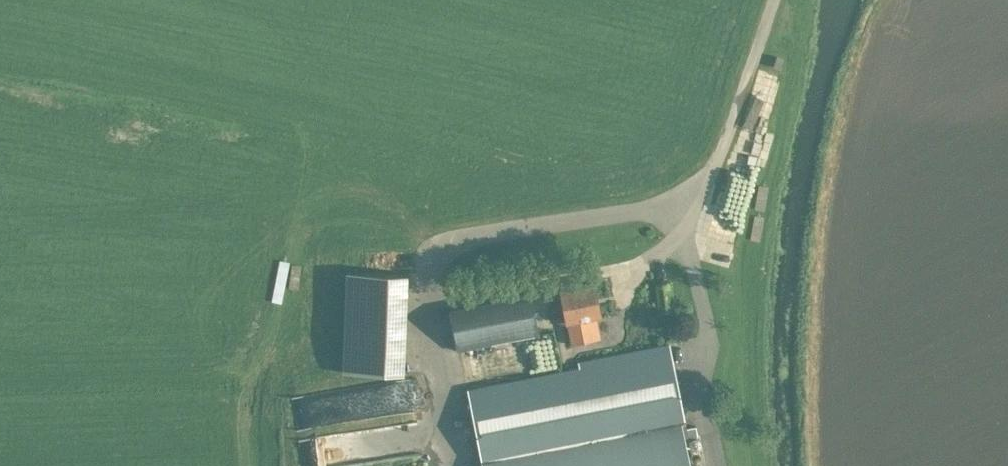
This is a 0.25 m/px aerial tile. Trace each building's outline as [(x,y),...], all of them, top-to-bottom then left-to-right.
[(776,65),(779,55),(773,53),(770,63),(776,65)] [(341,370),(401,372),(405,271),(345,269),(341,370)] [(558,287),(560,300),(554,301),(550,308),(552,315),(558,320),(564,319),(569,340),(598,334),(593,312),(597,311),(591,280),(558,287)] [(455,348),(537,333),(529,291),(447,307),(455,348)] [(681,436),(685,435),(667,341),(576,359),(577,364),(466,387),(481,465),(688,465),(681,436)] [(373,402),(372,374),(350,375),(351,403),(373,402)]
